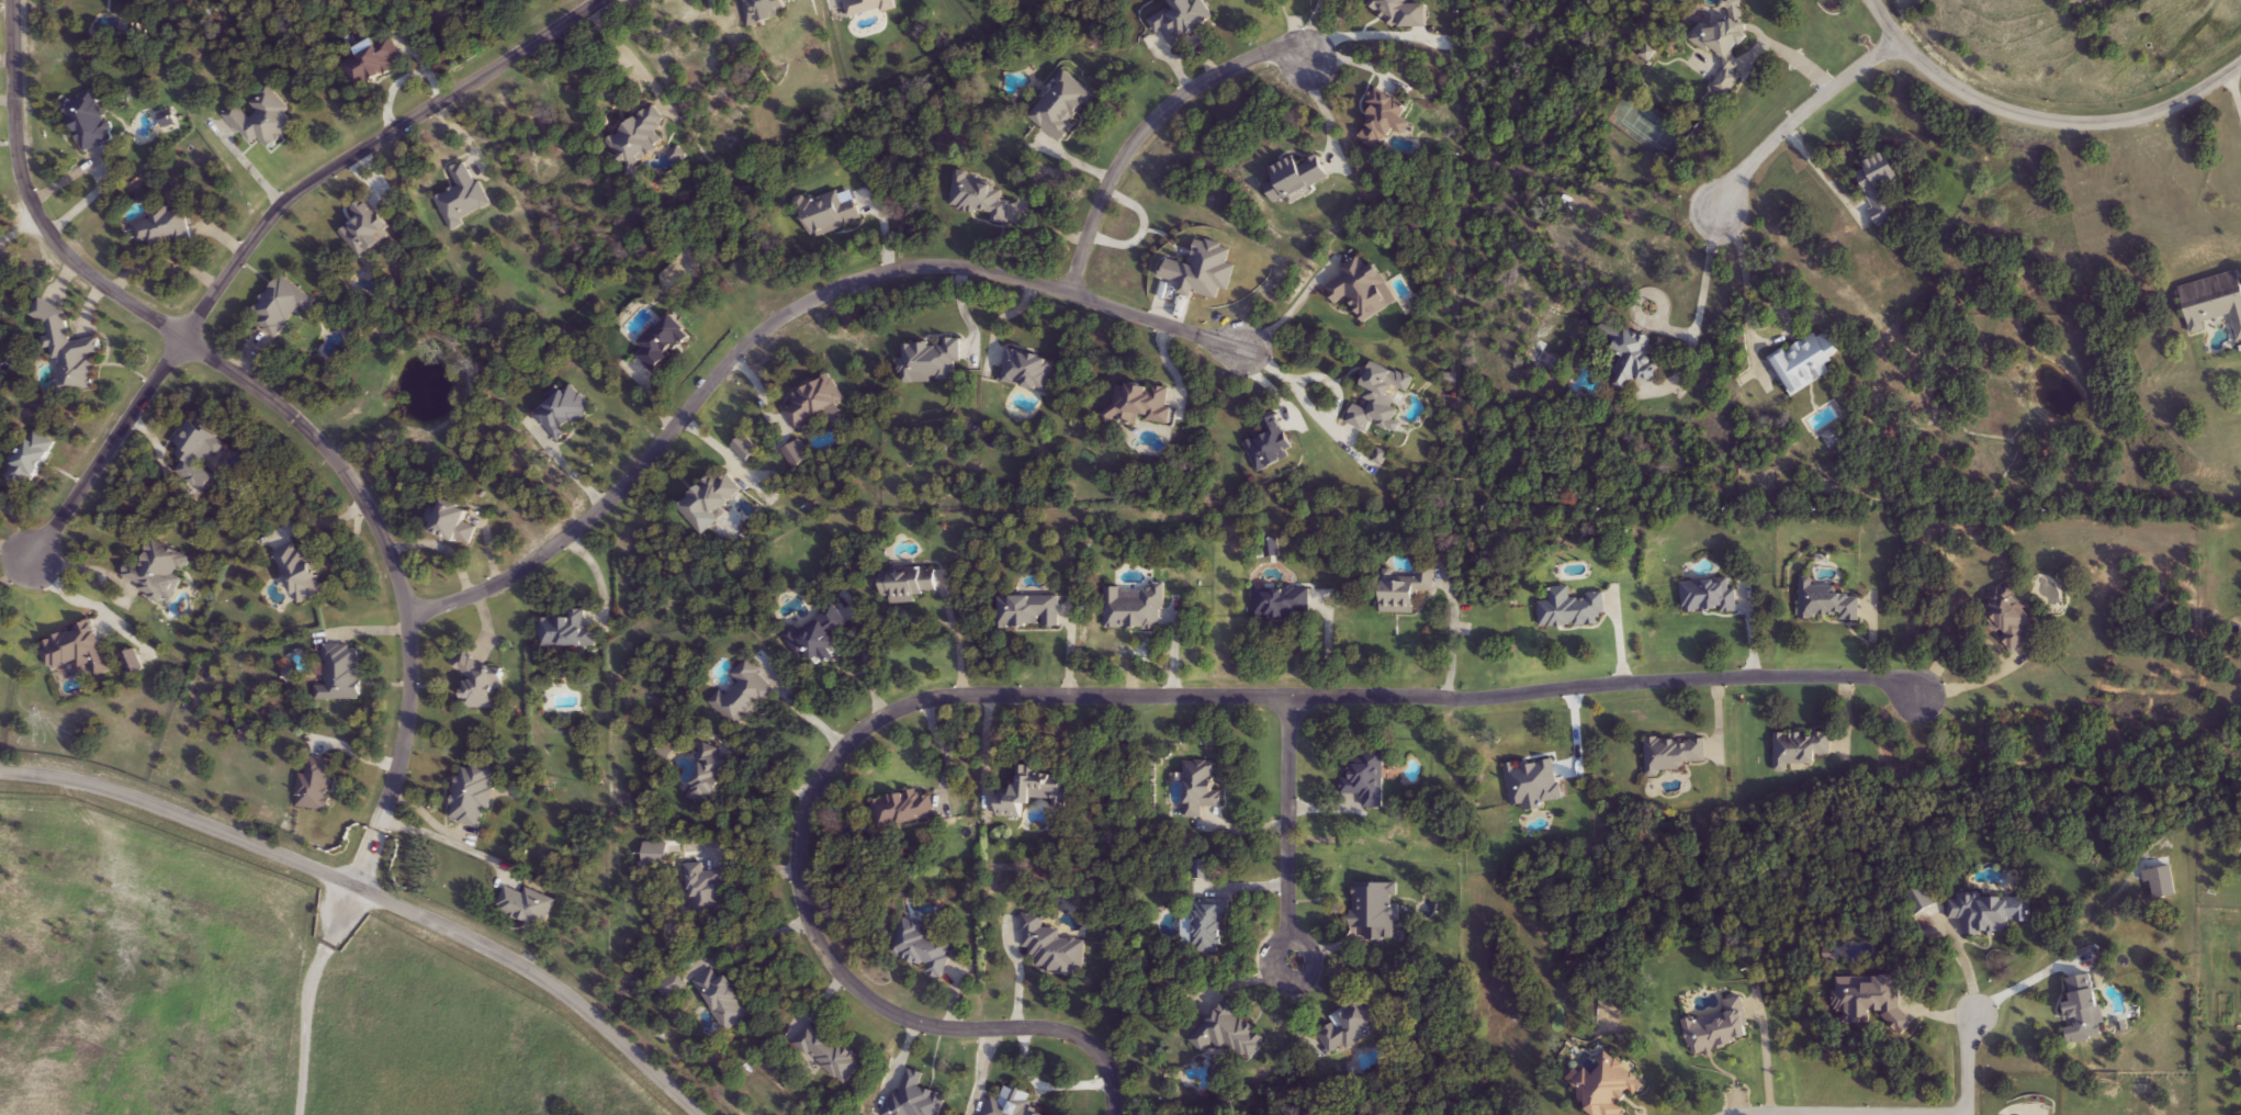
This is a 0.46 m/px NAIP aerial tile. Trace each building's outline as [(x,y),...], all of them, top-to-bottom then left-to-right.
[(748,26),(742,0),(786,0),(790,16),(748,26)] [(846,2),(855,0),(895,0),(897,7),(849,18),(846,2)] [(1175,5),(1172,0),(1195,0),(1203,0),(1216,23),(1169,48),(1152,19),(1175,5)] [(1720,5),(1724,0),(1742,0),(1747,37),(1736,55),(1738,68),(1737,68),(1739,79),(1726,98),(1711,87),(1724,68),(1723,59),(1714,54),(1709,55),(1690,41),(1704,21),(1709,25),(1723,23),(1728,15),(1727,10),(1720,5)] [(357,92),(340,61),(385,36),(402,68),(357,92)] [(1029,116),(1070,72),(1095,95),(1074,120),(1079,124),(1060,144),(1029,116)] [(254,145),(225,116),(238,104),(251,119),(258,112),(251,105),(268,89),(301,122),(272,151),(260,139),(254,145)] [(1375,129),(1365,97),(1393,89),(1407,135),(1367,147),(1363,133),(1375,129)] [(83,151),(66,103),(97,92),(114,140),(83,151)] [(674,138),(631,170),(608,139),(651,108),(674,138)] [(1858,173),(1867,170),(1862,159),(1892,148),(1904,183),(1887,190),(1897,219),(1878,226),(1858,173)] [(1272,171),(1318,150),(1331,179),(1275,205),(1266,185),(1276,181),(1272,171)] [(459,189),(450,170),(468,161),(491,209),(451,228),(437,199),(459,189)] [(969,181),(1004,184),(1003,201),(1011,201),(1009,225),(991,223),(991,214),(953,211),(956,171),(970,173),(969,181)] [(863,222),(811,237),(801,203),(842,191),(844,199),(855,195),(863,222)] [(365,260),(342,235),(361,217),(354,211),(367,200),(396,232),(365,260)] [(140,247),(135,225),(154,221),(151,214),(184,206),(193,243),(151,252),(149,245),(140,247)] [(1216,303),(1180,291),(1181,286),(1162,280),(1169,258),(1192,266),(1200,240),(1232,250),(1228,264),(1236,267),(1229,291),(1220,289),(1216,303)] [(1400,303),(1365,323),(1351,297),(1337,305),(1327,289),(1347,277),(1341,268),(1361,257),(1369,270),(1378,264),(1400,303)] [(2181,286),(2240,271),(2240,342),(2233,315),(2204,323),(2206,331),(2193,335),(2181,286)] [(317,302),(309,313),(301,307),(278,337),(251,317),(282,275),(317,302)] [(653,373),(632,350),(673,314),(694,338),(653,373)] [(101,339),(103,356),(93,357),(98,390),(61,394),(57,360),(50,361),(46,323),(68,320),(71,342),(101,339)] [(1612,387),(1624,354),(1597,345),(1604,323),(1652,339),(1646,357),(1662,362),(1654,384),(1634,378),(1629,393),(1612,387)] [(1829,378),(1793,397),(1771,359),(1816,334),(1820,338),(1831,331),(1844,356),(1824,367),(1829,378)] [(957,382),(902,383),(902,346),(945,345),(945,340),(957,340),(957,382)] [(1050,393),(1002,381),(1010,348),(1058,360),(1050,393)] [(847,404),(797,430),(786,410),(795,406),(790,397),(832,376),(847,404)] [(1171,390),(1165,427),(1111,419),(1116,382),(1171,390)] [(555,440),(537,412),(575,388),(593,417),(555,440)] [(1279,415),(1297,457),(1260,473),(1246,440),(1266,431),(1262,423),(1279,415)] [(209,493),(178,474),(187,461),(172,451),(192,420),(225,441),(206,470),(218,476),(209,493)] [(56,446),(29,492),(5,477),(34,431),(56,446)] [(700,533),(678,506),(721,471),(744,498),(700,533)] [(470,548),(421,529),(430,507),(440,510),(444,499),(470,509),(468,517),(480,521),(470,548)] [(192,558),(172,604),(121,582),(131,561),(143,565),(153,541),(192,558)] [(327,593),(300,606),(275,554),(302,541),(327,593)] [(917,602),(883,604),(883,570),(937,570),(938,594),(917,594),(917,602)] [(1836,596),(1860,596),(1860,621),(1799,620),(1800,578),(1813,579),(1813,586),(1836,587),(1836,596)] [(1418,616),(1384,613),(1384,582),(1420,583),(1420,579),(1431,579),(1430,590),(1419,589),(1418,616)] [(1735,579),(1737,612),(1685,616),(1682,583),(1735,579)] [(2004,650),(1982,598),(2012,585),(2035,637),(2004,650)] [(1164,587),(1164,630),(1105,630),(1104,588),(1164,587)] [(1540,602),(1551,602),(1551,588),(1572,588),(1572,596),(1604,596),(1606,626),(1540,628),(1540,602)] [(1254,619),(1254,590),(1306,592),(1305,620),(1254,619)] [(999,598),(1061,597),(1061,628),(999,629),(999,598)] [(846,655),(818,667),(812,655),(799,662),(786,632),(837,609),(846,628),(835,632),(846,655)] [(540,618),(586,617),(586,630),(595,630),(596,649),(541,650),(540,618)] [(114,671),(94,677),(89,662),(52,674),(42,643),(99,624),(114,671)] [(316,701),(316,688),(327,688),(328,646),(362,646),(362,701),(316,701)] [(712,706),(736,680),(732,675),(747,660),(778,689),(739,731),(712,706)] [(498,710),(461,708),(464,664),(500,666),(498,710)] [(1775,734),(1834,734),(1833,756),(1822,756),(1822,765),(1788,765),(1788,772),(1775,772),(1775,734)] [(1646,741),(1708,740),(1708,764),(1683,764),(1683,775),(1646,775),(1646,741)] [(737,761),(714,810),(684,796),(708,745),(737,761)] [(1365,810),(1365,796),(1341,796),(1341,778),(1358,779),(1358,752),(1386,753),(1385,810),(1365,810)] [(296,808),(301,776),(307,776),(309,757),(335,761),(329,812),(296,808)] [(500,772),(481,831),(449,821),(468,761),(500,772)] [(1507,765),(1558,761),(1562,801),(1511,806),(1507,765)] [(1201,819),(1186,820),(1185,763),(1218,762),(1219,808),(1201,809),(1201,819)] [(999,818),(1001,787),(1016,788),(1017,773),(1067,776),(1065,809),(1026,807),(1025,819),(999,818)] [(872,801),(926,790),(932,821),(878,831),(872,801)] [(645,864),(645,845),(669,845),(669,864),(645,864)] [(724,870),(727,916),(690,919),(688,864),(705,864),(705,871),(724,870)] [(1399,885),(1399,941),(1360,941),(1360,932),(1353,932),(1353,885),(1399,885)] [(496,911),(506,887),(526,894),(527,890),(555,901),(544,930),(496,911)] [(2012,898),(2012,934),(1966,935),(1964,921),(1948,921),(1948,899),(2012,898)] [(1224,955),(1192,955),(1192,902),(1224,903),(1224,955)] [(1044,915),(1044,930),(1062,930),(1062,941),(1086,941),(1086,973),(1038,973),(1038,958),(1025,959),(1025,916),(1044,915)] [(957,943),(944,976),(889,954),(902,921),(957,943)] [(727,1033),(695,982),(717,969),(721,976),(727,972),(754,1016),(727,1033)] [(657,982),(683,975),(687,990),(663,998),(657,982)] [(2067,981),(2095,976),(2106,1036),(2069,1044),(2065,1028),(2075,1027),(2067,981)] [(1337,1059),(1321,1036),(1338,1025),(1336,1023),(1370,999),(1387,1025),(1337,1059)] [(1206,1055),(1191,1040),(1227,1002),(1271,1041),(1251,1065),(1230,1045),(1224,1051),(1215,1044),(1206,1055)] [(814,1022),(865,1065),(845,1086),(796,1044),(814,1022)] [(1622,1106),(1627,1114),(1596,1114),(1576,1081),(1591,1072),(1594,1078),(1604,1071),(1597,1060),(1615,1049),(1642,1094),(1622,1106)] [(948,1096),(943,1114),(885,1114),(892,1091),(902,1093),(909,1070),(925,1074),(921,1089),(948,1096)]
